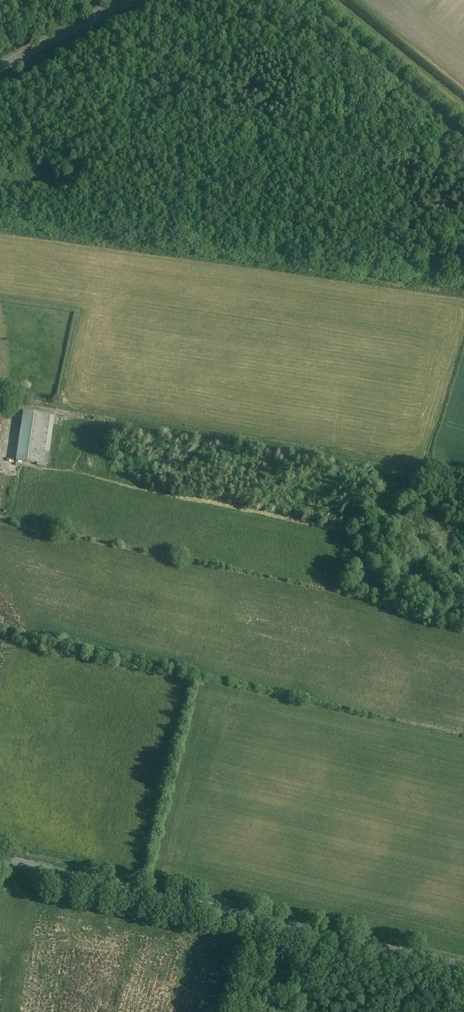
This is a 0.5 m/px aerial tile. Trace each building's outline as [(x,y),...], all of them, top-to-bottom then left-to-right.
[(48,466),(55,416),(23,412),(16,461),(48,466)]
